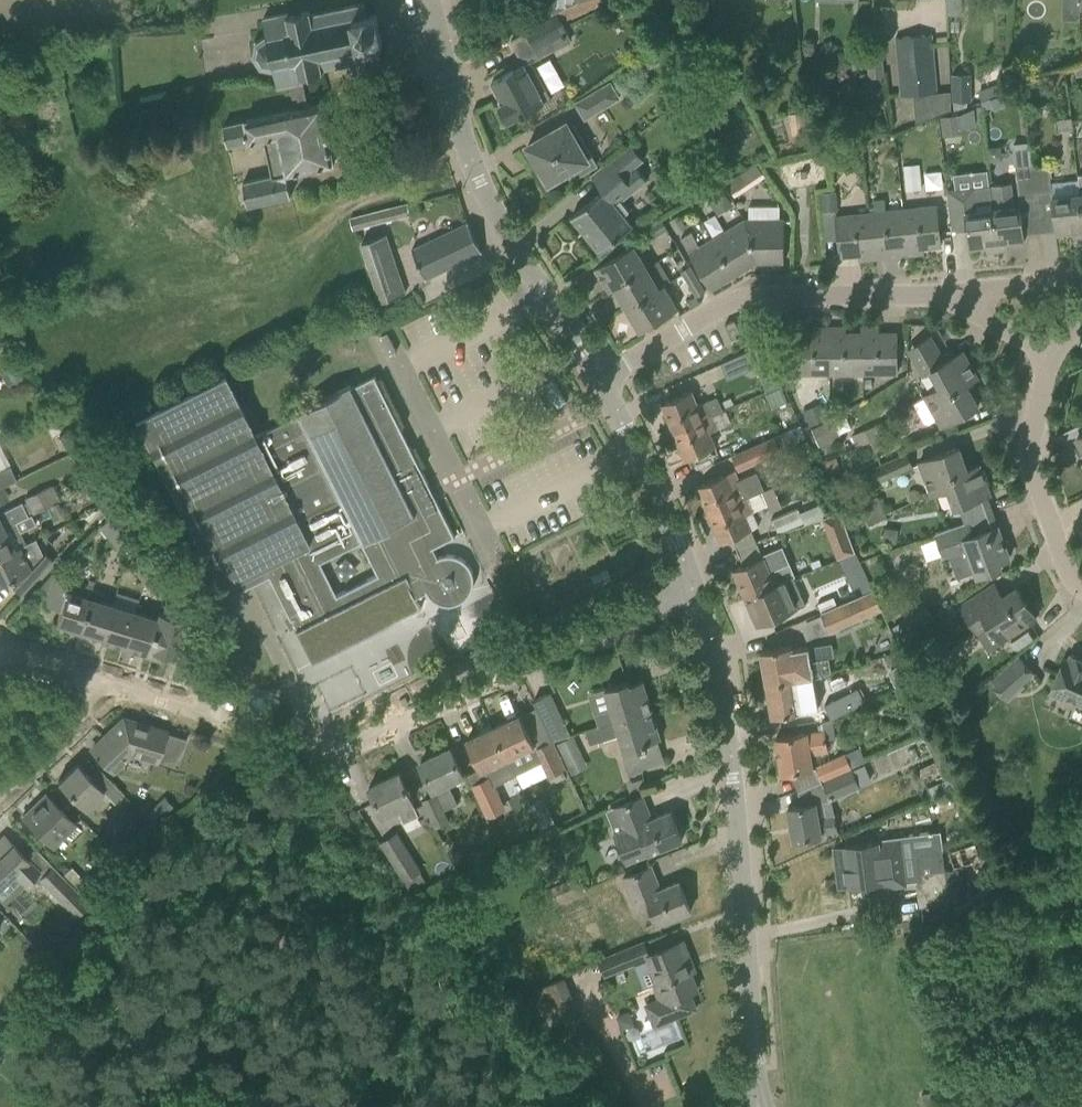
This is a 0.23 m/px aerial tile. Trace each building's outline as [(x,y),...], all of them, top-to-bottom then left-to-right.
[(577,0),(553,0),(552,14),(577,2),(577,0)] [(375,58),(373,45),(383,43),(376,13),(367,15),(364,3),(343,8),(310,14),(309,11),(289,16),(288,13),(263,18),(266,34),(256,42),(253,56),(261,66),(274,69),(278,88),(290,85),(293,98),(295,110),(308,107),(306,95),(302,76),(323,72),(322,69),(375,58)] [(527,32),(511,41),(520,58),(539,47),(564,33),(567,32),(557,13),(547,19),(526,30),(527,32)] [(895,38),(900,95),(936,92),(931,35),(895,38)] [(524,65),(492,82),(503,103),(499,105),(507,122),(527,111),(549,100),(529,64),(544,56),(539,47),(520,58),(524,65)] [(654,48),(640,58),(648,68),(661,59),(654,48)] [(882,56),(869,58),(871,78),(884,76),(882,56)] [(971,73),(952,74),(952,101),(971,101),(971,73)] [(574,102),(584,119),(619,98),(610,81),(574,102)] [(1000,95),(990,99),(994,110),(1004,106),(1000,95)] [(290,195),(285,173),(334,163),(322,104),(308,107),(295,110),(224,125),(228,145),(264,138),(272,175),(243,181),(248,204),(290,195)] [(803,112),(789,115),(792,134),(807,132),(803,112)] [(1073,130),(1072,117),(1056,119),(1058,132),(1073,130)] [(597,166),(572,122),(567,125),(565,122),(526,145),(533,155),(530,160),(537,170),(542,172),(548,183),(566,172),(571,181),(597,166)] [(572,216),(599,251),(633,225),(625,215),(629,212),(622,202),(643,185),(642,183),(646,180),(634,166),(645,158),(632,142),(591,175),(603,191),(572,216)] [(1029,151),(1015,153),(1016,168),(1015,168),(1019,200),(1035,198),(1034,193),(1031,166),(1030,167),(1029,151)] [(756,165),(741,174),(747,184),(762,174),(756,165)] [(1048,165),(1031,166),(1034,193),(1051,191),(1050,186),(1048,165)] [(920,169),(904,171),(906,191),(921,190),(920,169)] [(1011,183),(989,186),(991,208),(993,208),(997,251),(1008,250),(1008,244),(1024,242),(1021,220),(1019,204),(1012,205),(1011,183)] [(1050,186),(1051,191),(1052,191),(1052,196),(1054,212),(1057,234),(1073,232),(1073,238),(1081,237),(1081,217),(1079,194),(1078,183),(1050,186)] [(989,186),(948,191),(950,208),(953,230),(967,229),(970,249),(986,247),(987,253),(997,251),(993,208),(991,208),(989,186)] [(706,197),(718,215),(732,206),(721,188),(706,197)] [(819,193),(821,213),(837,211),(835,191),(819,193)] [(874,212),(869,212),(874,259),(890,258),(889,252),(906,250),(907,250),(903,209),(885,211),(884,199),(873,200),(874,212)] [(349,218),(352,231),(410,216),(407,203),(349,218)] [(936,205),(903,209),(907,250),(906,250),(907,256),(923,254),(923,248),(941,246),(936,205)] [(874,259),(869,212),(836,216),(840,257),(858,255),(859,261),(874,259)] [(678,216),(670,221),(677,232),(685,228),(678,216)] [(746,220),(713,240),(734,275),(756,261),(746,220)] [(784,220),(746,220),(756,261),(784,261),(784,220)] [(649,228),(655,237),(666,230),(661,221),(649,228)] [(411,250),(425,279),(482,252),(468,223),(411,250)] [(734,275),(713,240),(700,248),(690,233),(681,238),(690,253),(689,253),(711,289),(734,275)] [(360,243),(379,302),(405,293),(386,235),(360,243)] [(610,290),(614,288),(647,268),(633,245),(596,267),(610,290)] [(681,271),(685,278),(693,273),(689,266),(681,271)] [(614,288),(626,308),(659,288),(647,268),(614,288)] [(685,278),(689,284),(697,279),(693,273),(685,278)] [(689,284),(693,291),(701,286),(697,279),(689,284)] [(659,288),(626,308),(636,325),(641,322),(645,328),(678,309),(664,285),(659,288)] [(701,286),(693,291),(697,297),(705,292),(701,286)] [(725,325),(731,340),(741,336),(734,320),(725,325)] [(829,374),(829,327),(814,327),(814,333),(796,333),(796,354),(796,355),(796,374),(829,374)] [(845,327),(829,327),(829,374),(863,374),(863,333),(862,333),(845,333),(845,327)] [(862,327),(862,333),(863,333),(863,374),(897,374),(896,333),(878,332),(878,327),(862,327)] [(931,371),(939,386),(945,397),(967,384),(978,378),(962,351),(954,356),(951,350),(941,355),(930,337),(908,349),(923,375),(931,371)] [(740,355),(747,371),(755,368),(766,392),(782,385),(765,344),(740,355)] [(782,354),(782,374),(796,374),(796,355),(796,354),(782,354)] [(0,372),(0,373),(8,389),(24,381),(9,368),(0,372)] [(439,557),(438,557),(433,548),(455,537),(375,376),(351,387),(350,385),(294,413),(295,415),(254,436),(223,374),(133,419),(150,452),(208,569),(218,588),(221,587),(226,596),(222,597),(223,599),(267,577),(288,620),(290,619),(295,629),(293,630),(310,664),(421,608),(415,597),(427,592),(427,593),(428,594),(429,595),(430,596),(431,597),(432,598),(433,599),(434,600),(435,601),(437,601),(438,602),(439,603),(441,603),(442,604),(443,604),(445,604),(446,604),(448,605),(449,605),(450,605),(452,604),(453,604),(455,604),(456,604),(457,603),(459,603),(460,602),(461,601),(462,601),(463,600),(464,600),(464,599),(465,599),(466,598),(466,597),(467,597),(467,596),(468,596),(468,595),(469,595),(469,594),(470,593),(470,592),(471,592),(471,591),(471,590),(472,589),(472,588),(473,587),(473,586),(473,585),(473,584),(473,583),(474,582),(474,581),(474,580),(474,579),(474,578),(474,577),(473,577),(473,576),(473,575),(473,574),(473,573),(473,572),(472,572),(472,571),(472,570),(471,569),(471,568),(470,567),(470,566),(469,566),(469,565),(468,564),(467,563),(467,562),(466,562),(466,561),(465,561),(464,560),(463,559),(462,559),(461,558),(460,558),(460,557),(459,557),(458,557),(457,556),(456,556),(455,556),(454,556),(454,555),(453,555),(452,555),(451,555),(450,555),(449,555),(448,555),(447,555),(446,555),(445,555),(444,555),(444,556),(443,556),(442,556),(441,556),(440,557),(439,557)] [(945,397),(939,386),(923,395),(925,398),(913,404),(924,422),(929,423),(937,418),(942,427),(978,405),(967,384),(945,397)] [(786,403),(780,389),(766,395),(772,409),(786,403)] [(662,404),(674,432),(711,416),(722,411),(716,397),(705,402),(698,405),(692,391),(662,404)] [(762,397),(750,402),(753,411),(766,406),(762,397)] [(731,398),(723,401),(726,409),(734,406),(731,398)] [(819,406),(805,412),(811,426),(825,420),(819,406)] [(711,416),(674,432),(686,460),(715,447),(709,433),(717,429),(711,416)] [(827,422),(812,429),(819,446),(834,440),(827,422)] [(864,430),(869,440),(886,433),(881,423),(864,430)] [(80,429),(58,439),(63,449),(85,438),(80,429)] [(886,433),(869,440),(874,452),(891,445),(886,433)] [(731,455),(737,470),(781,452),(775,437),(731,455)] [(101,444),(81,454),(86,465),(106,455),(101,444)] [(931,495),(948,489),(944,478),(967,469),(959,447),(919,462),(931,495)] [(875,467),(881,481),(912,466),(906,452),(875,467)] [(944,478),(948,489),(954,507),(958,505),(961,512),(983,504),(981,497),(990,494),(979,465),(967,469),(944,478)] [(1,486),(14,480),(8,466),(0,470),(0,487),(1,486)] [(697,487),(709,515),(761,492),(764,491),(757,472),(739,479),(735,470),(697,487)] [(71,495),(78,509),(104,496),(98,482),(71,495)] [(13,521),(14,522),(30,515),(52,504),(51,503),(58,500),(51,485),(23,498),(25,502),(20,504),(20,502),(0,512),(0,528),(13,521)] [(761,492),(709,515),(721,542),(751,529),(745,515),(752,511),(767,505),(761,492)] [(858,504),(863,515),(881,507),(876,496),(858,504)] [(772,519),(778,533),(804,523),(804,525),(826,516),(821,504),(800,512),(798,508),(772,519)] [(881,507),(863,515),(868,525),(885,517),(881,507)] [(839,512),(822,518),(837,558),(854,552),(839,512)] [(24,543),(19,532),(34,524),(30,515),(14,522),(13,521),(0,528),(0,555),(24,543)] [(99,527),(108,538),(117,530),(108,520),(99,527)] [(934,534),(942,555),(965,546),(976,576),(993,570),(991,565),(1009,558),(997,526),(973,535),(968,521),(934,534)] [(117,530),(108,538),(116,548),(125,540),(117,530)] [(8,580),(12,587),(20,595),(52,560),(44,553),(42,555),(37,557),(29,542),(25,543),(24,543),(0,555),(0,584),(8,580)] [(753,561),(733,570),(745,598),(776,585),(783,582),(782,581),(794,576),(788,563),(782,549),(763,557),(753,561)] [(819,559),(811,563),(813,569),(822,565),(819,559)] [(135,572),(144,582),(153,574),(145,564),(135,572)] [(153,574),(144,582),(152,592),(161,584),(153,574)] [(78,634),(91,590),(94,581),(88,579),(86,585),(81,583),(77,594),(66,591),(69,580),(53,575),(44,605),(59,610),(55,623),(71,628),(70,632),(78,634)] [(776,585),(745,598),(757,626),(777,617),(787,613),(807,604),(794,576),(782,581),(783,582),(776,585)] [(960,606),(977,633),(989,624),(1000,641),(1036,618),(1016,587),(1003,596),(995,583),(960,606)] [(165,594),(173,604),(183,597),(174,586),(165,594)] [(87,633),(100,637),(110,604),(100,601),(102,593),(91,590),(78,634),(85,637),(87,633)] [(821,612),(829,632),(882,611),(874,590),(873,590),(841,604),(821,612)] [(183,597),(173,604),(182,614),(191,607),(183,597)] [(903,613),(887,624),(898,641),(933,618),(921,599),(902,611),(903,613)] [(100,640),(121,646),(133,611),(110,604),(100,637),(101,637),(100,640)] [(953,605),(945,610),(951,619),(959,614),(953,605)] [(121,646),(143,653),(155,618),(133,611),(121,646)] [(155,618),(143,653),(165,660),(167,655),(174,657),(185,620),(158,612),(156,618),(155,618)] [(761,651),(766,684),(796,679),(796,680),(814,677),(830,670),(828,657),(811,660),(808,647),(792,650),(791,646),(761,651)] [(1063,701),(1064,697),(1081,706),(1081,658),(1070,653),(1068,659),(1064,657),(1048,694),(1063,701)] [(1015,688),(1033,672),(1019,656),(989,683),(1006,702),(1018,691),(1015,688)] [(796,679),(766,684),(772,717),(802,712),(802,711),(819,708),(817,693),(799,696),(796,680),(796,679)] [(594,714),(598,726),(652,709),(643,680),(629,685),(628,681),(605,689),(611,709),(594,714)] [(831,719),(865,702),(858,688),(824,705),(831,719)] [(534,700),(542,717),(552,741),(570,735),(566,730),(567,729),(549,693),(534,700)] [(652,709),(598,726),(586,730),(590,744),(619,735),(625,752),(621,753),(628,776),(643,771),(637,750),(648,746),(647,743),(661,739),(652,709)] [(520,715),(493,728),(515,774),(541,762),(547,775),(562,768),(557,758),(560,757),(552,741),(542,717),(525,725),(520,715)] [(104,740),(94,750),(93,751),(111,770),(131,751),(155,759),(162,761),(165,760),(168,759),(172,757),(176,755),(179,752),(182,747),(185,739),(164,733),(164,732),(162,731),(161,734),(148,730),(148,727),(123,719),(102,739),(104,740)] [(515,774),(493,728),(466,741),(480,769),(468,775),(473,784),(470,785),(487,818),(506,808),(495,785),(515,774)] [(776,739),(782,774),(812,769),(809,754),(826,751),(823,731),(776,739)] [(573,736),(557,743),(564,759),(580,752),(573,736)] [(423,802),(435,828),(449,821),(444,809),(456,803),(447,783),(463,775),(451,748),(420,763),(436,796),(423,802)] [(817,767),(822,780),(865,762),(860,750),(817,767)] [(57,782),(84,810),(103,791),(113,802),(122,793),(97,768),(88,776),(76,764),(57,782)] [(862,766),(852,771),(858,786),(869,782),(862,766)] [(562,768),(547,775),(551,784),(566,777),(562,768)] [(823,782),(830,799),(859,788),(858,786),(852,771),(823,782)] [(369,787),(378,807),(382,816),(396,809),(403,823),(418,816),(411,802),(413,801),(399,773),(369,787)] [(645,778),(627,784),(630,793),(647,785),(645,778)] [(22,816),(52,847),(64,835),(70,841),(80,831),(45,795),(22,816)] [(615,833),(626,862),(648,854),(682,840),(670,812),(650,820),(646,812),(649,811),(643,796),(615,808),(624,829),(615,833)] [(543,800),(531,806),(544,834),(556,828),(549,814),(553,812),(547,799),(544,801),(543,800)] [(837,831),(835,815),(819,818),(816,802),(788,807),(793,840),(822,835),(821,834),(837,831)] [(158,803),(147,814),(158,825),(169,814),(158,803)] [(901,877),(916,875),(914,837),(912,826),(889,829),(891,841),(880,842),(880,840),(842,845),(842,848),(834,849),(837,872),(839,886),(852,885),(883,881),(881,868),(899,866),(901,877)] [(379,844),(403,883),(421,872),(397,832),(379,844)] [(18,869),(22,873),(40,883),(75,918),(89,905),(73,888),(50,864),(35,848),(26,857),(4,835),(0,838),(0,887),(18,869)] [(975,843),(949,850),(954,867),(980,859),(975,843)] [(946,848),(920,851),(923,874),(921,874),(922,882),(923,894),(925,914),(973,908),(970,888),(992,885),(988,875),(969,878),(950,880),(946,848)] [(623,878),(637,911),(651,905),(658,923),(690,910),(679,882),(658,890),(655,882),(657,881),(651,867),(623,878)] [(538,892),(543,905),(544,905),(583,889),(578,876),(538,892)] [(666,997),(646,1005),(655,1025),(695,1009),(689,993),(697,989),(687,963),(691,962),(683,941),(662,949),(648,955),(666,997)] [(597,959),(604,977),(637,964),(630,946),(597,959)] [(615,1015),(621,1028),(634,1023),(629,1010),(615,1015)]
